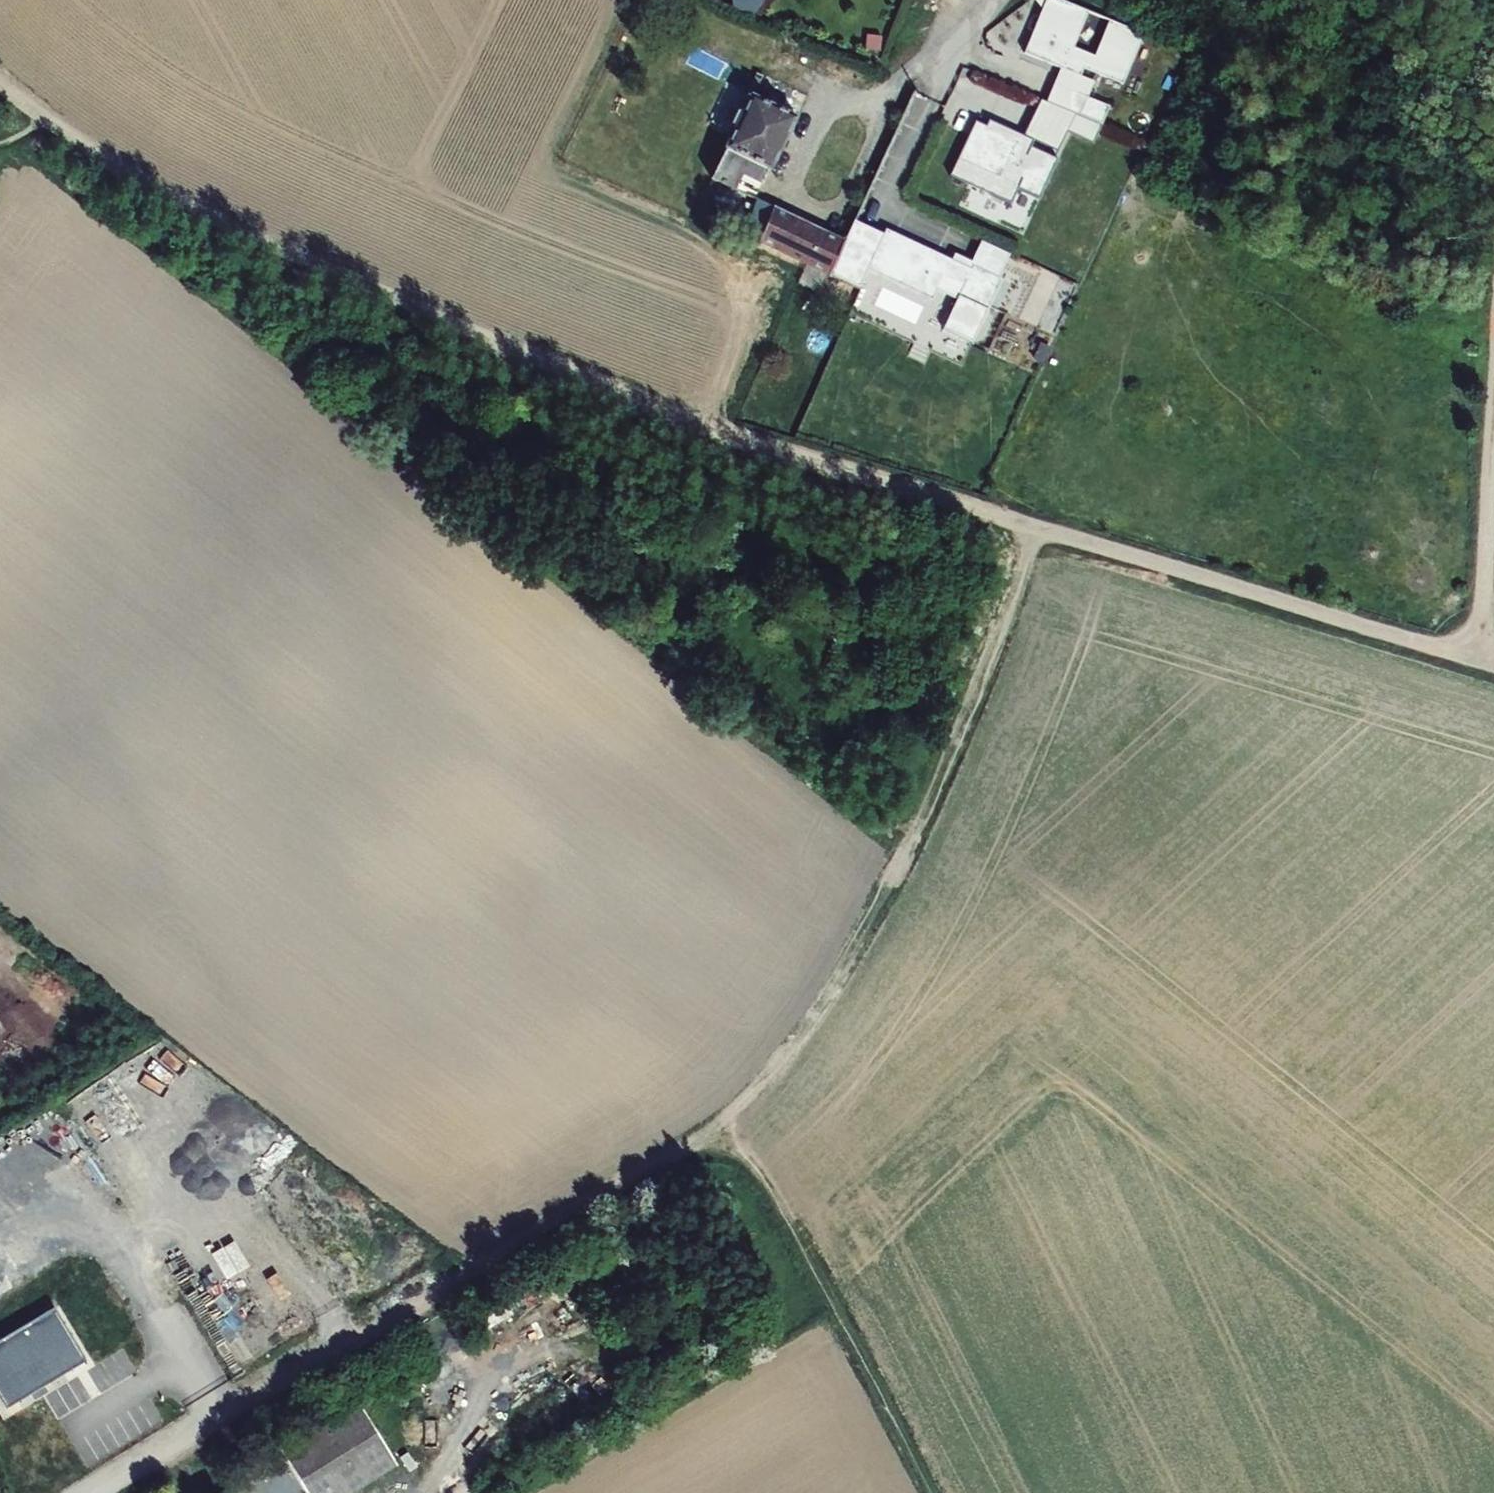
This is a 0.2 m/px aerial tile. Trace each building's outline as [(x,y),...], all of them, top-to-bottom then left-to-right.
[(1060,0),(1047,0),(1024,54),(1080,77),(1084,69),(1123,85),(1144,35),(1060,0)] [(733,128),(723,147),(725,148),(740,155),(737,162),(739,163),(735,171),(741,174),(760,184),(767,170),(770,171),(796,117),(752,95),(762,76),(756,73),(745,95),(748,97),(740,112),(735,110),(728,126),(733,128)] [(910,164),(936,104),(914,94),(887,154),(910,164)] [(1040,100),(1024,136),(1034,141),(1031,148),(1058,160),(1069,135),(1077,115),(1040,100)] [(1069,135),(1092,144),(1100,125),(1077,115),(1069,135)] [(989,119),(986,126),(975,121),(950,177),(1010,205),(1018,190),(1039,200),(1058,160),(1031,148),(1034,141),(1024,136),(989,119)] [(725,148),(711,177),(734,189),(741,174),(735,171),(739,163),(737,162),(740,155),(725,148)] [(741,174),(734,189),(753,198),(760,184),(741,174)] [(865,197),(866,223),(898,222),(897,214),(899,214),(899,196),(865,197)] [(758,243),(829,277),(845,242),(843,242),(772,207),(758,243)] [(853,221),(843,242),(845,242),(829,277),(858,290),(867,271),(932,301),(936,291),(956,300),(942,330),(972,344),(1002,280),(970,265),(968,268),(883,229),(881,234),(853,221)] [(8,1396),(88,1349),(57,1298),(0,1333),(0,1383),(8,1396)] [(276,1447),(305,1492),(340,1492),(395,1460),(356,1398),(276,1447)]
